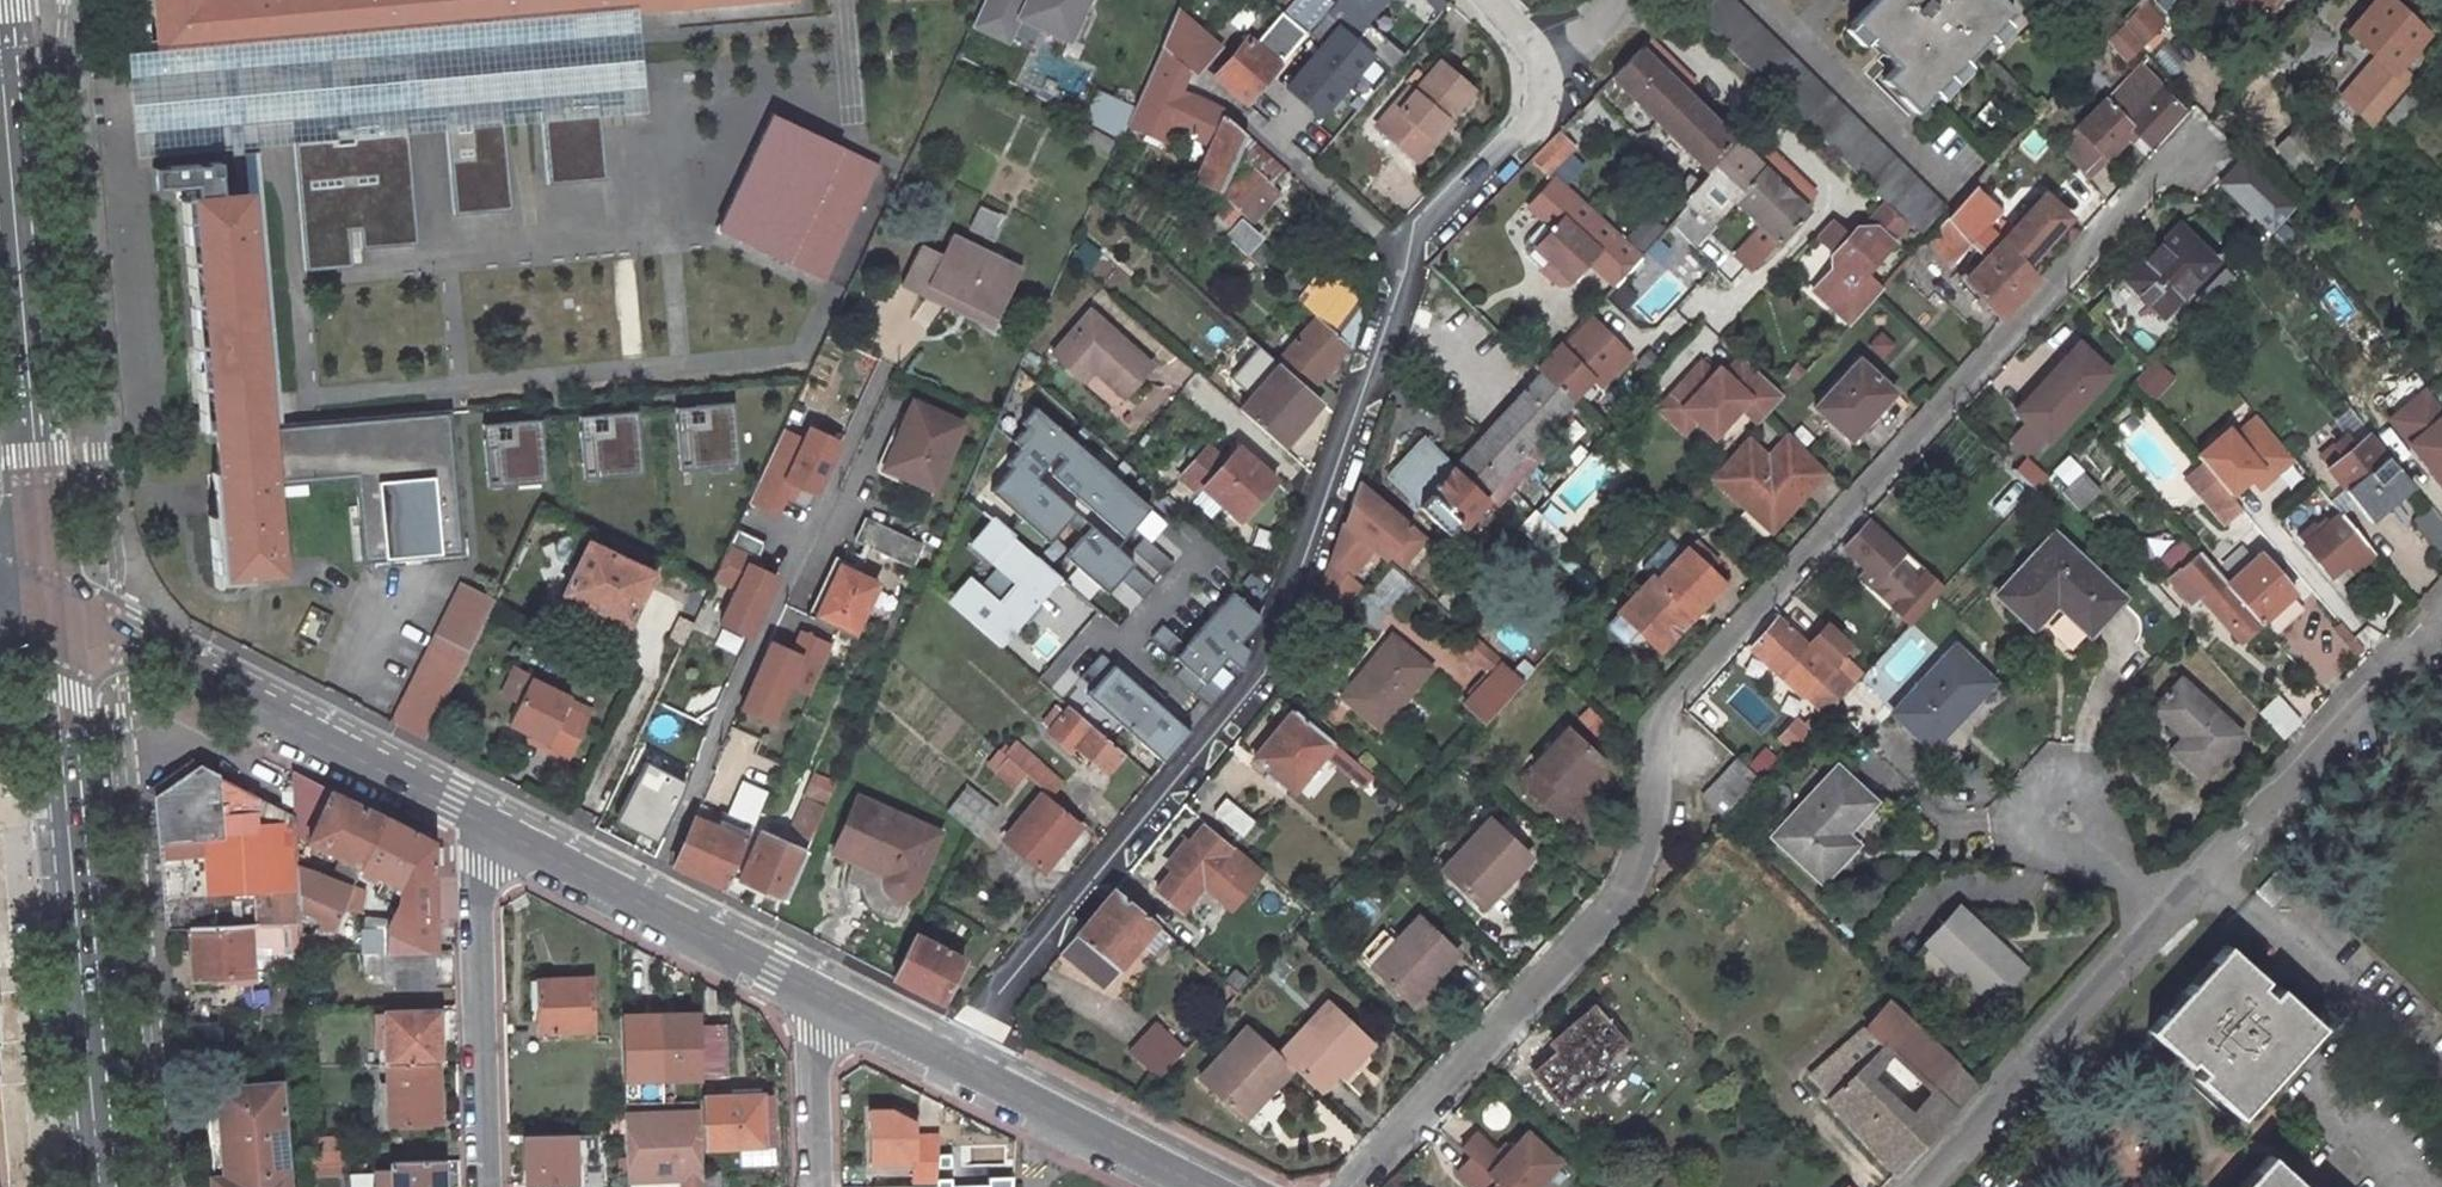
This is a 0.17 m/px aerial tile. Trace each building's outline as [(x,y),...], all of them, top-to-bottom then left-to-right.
[(627,6),(684,0),(148,0),(152,49),(169,47),(183,46),(197,194),(184,196),(221,572),(277,565),(270,480),(350,474),(358,556),(446,546),(446,554),(457,553),(445,415),(444,403),(263,417),(246,226),(266,224),(258,144),(288,141),(306,267),(350,263),(347,227),(358,226),(361,246),(416,243),(406,133),(444,129),(451,212),(508,207),(500,124),(540,121),(546,182),(604,178),(597,115),(635,111),(627,6)] [(969,30),(1007,46),(1017,24),(1069,47),(1089,0),(983,0),(969,30)] [(1273,7),(1298,28),(1313,10),(1321,0),(1280,0),(1273,7)] [(1367,0),(1321,0),(1313,10),(1360,50),(1378,67),(1392,52),(1352,17),(1367,0)] [(1934,206),(1935,204),(1722,0),(1688,0),(1679,9),(1870,194),(1893,216),(1910,232),(1912,229),(1934,206)] [(1839,17),(1857,34),(1885,61),(1872,75),(1903,104),(1922,84),(1952,53),(1976,28),(1992,11),(1998,5),(1993,0),(1856,0),(1839,17)] [(2138,0),(2121,0),(2107,15),(2128,37),(2150,13),(2138,0)] [(2402,47),(2419,28),(2390,0),(2363,0),(2358,5),(2339,25),(2379,64),(2362,82),(2365,85),(2382,101),(2404,77),(2388,61),(2402,47)] [(1244,37),(1269,59),(1297,28),(1273,7),(1272,6),(1244,37)] [(1297,28),(1310,39),(1273,81),(1307,110),(1360,50),(1313,10),(1297,28)] [(1998,18),(1992,11),(1976,28),(1982,34),(1998,18)] [(2094,29),(2114,51),(2128,37),(2107,15),(2094,29)] [(1857,34),(1839,17),(1833,24),(1850,40),(1857,34)] [(1244,37),(1239,32),(1207,69),(1236,97),(1269,59),(1244,37)] [(1685,78),(1640,36),(1639,35),(1629,44),(1601,74),(1696,166),(1678,191),(1688,196),(1705,210),(1725,190),(1754,161),(1749,156),(1731,140),(1738,134),(1728,125),(1722,131),(1692,103),(1698,96),(1683,81),(1685,78)] [(169,47),(184,196),(197,194),(183,46),(169,47)] [(1195,75),(1164,49),(1129,127),(1166,146),(1173,132),(1209,151),(1224,122),(1230,109),(1189,88),(1195,75)] [(1928,90),(1958,58),(1952,53),(1922,84),(1928,90)] [(1460,82),(1430,56),(1389,105),(1383,99),(1364,120),(1406,156),(1423,135),(1418,130),(1433,113),(1460,82)] [(2171,102),(2136,68),(2103,99),(2093,90),(2066,116),(2093,142),(2120,116),(2139,133),(2171,102)] [(1397,83),(1383,99),(1389,105),(1403,87),(1397,83)] [(1136,106),(1094,89),(1080,121),(1122,139),(1136,106)] [(780,113),(765,105),(710,222),(816,270),(871,157),(813,128),(780,113)] [(1418,130),(1423,135),(1438,118),(1433,113),(1418,130)] [(2314,136),(2290,113),(2267,138),(2291,161),(2314,136)] [(1249,140),(1224,122),(1195,184),(1223,193),(1249,140)] [(1108,156),(1115,142),(1087,128),(1080,142),(1108,156)] [(1547,176),(1579,144),(1563,130),(1531,162),(1547,176)] [(1286,168),(1258,141),(1245,154),(1273,182),(1286,168)] [(1725,190),(1767,233),(1797,203),(1785,190),(1796,178),(1780,162),(1768,173),(1761,167),(1770,158),(1759,147),(1749,156),(1754,161),(1725,190)] [(2233,150),(2211,174),(2260,219),(2283,195),(2233,150)] [(1281,193),(1249,165),(1222,196),(1254,224),(1281,193)] [(1629,249),(1544,174),(1519,202),(1534,215),(1516,236),(1514,241),(1514,243),(1516,248),(1535,265),(1537,262),(1546,271),(1544,273),(1547,275),(1552,275),(1557,274),(1561,272),(1578,253),(1604,277),(1629,249)] [(1960,236),(1991,202),(1960,175),(1935,204),(1934,206),(1958,233),(1960,236)] [(2057,211),(2031,187),(2005,215),(1973,250),(2007,290),(2024,270),(2013,257),(2057,211)] [(1850,264),(1893,216),(1870,194),(1853,212),(1861,218),(1851,227),(1844,221),(1842,218),(1834,226),(1818,210),(1802,228),(1818,243),(1815,246),(1815,263),(1798,282),(1835,317),(1841,309),(1867,280),(1850,264)] [(1008,214),(981,202),(969,230),(996,242),(1008,214)] [(2005,215),(1991,202),(1960,236),(1963,239),(1973,250),(2005,215)] [(1238,216),(1226,205),(1218,214),(1231,225),(1238,216)] [(1912,229),(1939,254),(1958,233),(1934,206),(1912,229)] [(2204,244),(2166,211),(2124,255),(2136,267),(2125,280),(2150,301),(2204,244)] [(1853,212),(1844,221),(1851,227),(1861,218),(1853,212)] [(1193,225),(1206,236),(1213,228),(1199,215),(1198,214),(1193,225)] [(1643,216),(1627,240),(1644,252),(1661,228),(1643,216)] [(1263,237),(1241,219),(1227,235),(1249,253),(1263,237)] [(1011,258),(940,225),(931,244),(910,235),(891,276),(911,286),(917,276),(988,310),(1011,258)] [(1093,245),(1081,234),(1067,250),(1078,261),(1093,245)] [(1964,258),(1955,267),(1991,308),(2007,290),(1963,239),(1956,249),(1964,258)] [(2136,267),(2124,255),(2112,269),(2125,280),(2136,267)] [(1359,302),(1313,259),(1284,290),(1310,312),(1340,339),(1345,344),(1359,302)] [(983,320),(988,310),(917,276),(911,286),(983,320)] [(1143,359),(1081,304),(1042,346),(1071,373),(1083,361),(1114,389),(1143,359)] [(1291,317),(1282,328),(1289,334),(1275,350),(1306,378),(1340,339),(1310,312),(1299,324),(1291,317)] [(2098,367),(2065,336),(2034,368),(2038,372),(2034,376),(2007,404),(2037,431),(2098,367)] [(1474,486),(1584,367),(1551,337),(1528,362),(1532,366),(1453,451),(1446,460),(1474,486)] [(1884,381),(1847,348),(1803,395),(1840,429),(1884,381)] [(1700,430),(1728,401),(1745,416),(1769,389),(1726,349),(1711,366),(1704,360),(1698,366),(1685,355),(1655,389),(1682,413),(1700,430)] [(1306,378),(1275,350),(1268,357),(1273,361),(1280,367),(1300,385),(1306,378)] [(1023,383),(1027,388),(1033,380),(1010,360),(1004,374),(1011,376),(1018,379),(1023,383)] [(1232,406),(1273,442),(1310,397),(1280,369),(1280,367),(1273,361),(1232,406)] [(1303,388),(1323,407),(1329,390),(1313,376),(1303,388)] [(2416,382),(2381,409),(2434,477),(2441,471),(2441,415),(2416,382)] [(1643,402),(1670,426),(1682,413),(1655,389),(1643,402)] [(953,418),(906,397),(888,434),(893,436),(879,464),(924,483),(953,418)] [(732,404),(674,408),(678,471),(736,467),(732,404)] [(1015,468),(995,489),(1049,539),(1082,504),(1120,539),(1149,508),(1039,407),(1022,424),(1026,428),(1014,441),(1022,448),(1009,462),(1015,468)] [(2218,422),(2190,446),(2224,485),(2243,468),(2251,477),(2282,451),(2244,408),(2222,427),(2218,422)] [(635,415),(580,417),(583,476),(638,473),(635,415)] [(539,421),(484,425),(489,487),(544,483),(539,421)] [(2072,430),(2081,440),(2090,433),(2080,421),(2072,430)] [(1745,491),(1767,512),(1815,462),(1779,425),(1758,447),(1736,426),(1702,465),(1738,499),(1745,491)] [(2361,425),(2318,460),(2360,512),(2402,476),(2388,458),(2366,432),(2361,425)] [(802,437),(785,429),(749,504),(777,517),(791,486),(813,496),(840,441),(808,426),(802,437)] [(1414,430),(1377,470),(1438,525),(1449,514),(1454,517),(1479,489),(1474,486),(1446,460),(1414,430)] [(1218,454),(1201,439),(1174,469),(1193,485),(1200,479),(1233,510),(1264,476),(1229,443),(1218,454)] [(2077,471),(2058,489),(2074,506),(2092,489),(2077,471)] [(1264,476),(1233,510),(1237,515),(1269,480),(1264,476)] [(1361,483),(1340,528),(1371,555),(1399,568),(1416,549),(1428,538),(1361,483)] [(1759,520),(1767,512),(1745,491),(1738,499),(1759,520)] [(2317,567),(2335,552),(2343,561),(2364,544),(2331,503),(2291,536),(2317,567)] [(1834,542),(1868,572),(1886,552),(1893,544),(1860,513),(1834,542)] [(1462,524),(1454,517),(1449,514),(1438,525),(1451,536),(1462,524)] [(1064,578),(992,515),(971,544),(1014,582),(999,598),(972,574),(951,600),(999,646),(1064,578)] [(867,519),(859,540),(911,562),(920,541),(867,519)] [(1093,527),(1066,556),(1104,591),(1131,562),(1093,527)] [(2110,591),(2045,527),(1982,594),(2018,627),(2051,591),(2058,600),(2053,605),(2077,627),(2110,591)] [(1371,555),(1340,528),(1321,578),(1349,601),(1363,584),(1353,576),(1371,555)] [(2188,584),(2228,632),(2248,614),(2216,578),(2188,545),(2183,540),(2173,530),(2160,541),(2173,556),(2161,566),(2156,571),(2176,595),(2188,584)] [(737,531),(731,544),(748,552),(757,556),(763,542),(737,531)] [(1677,541),(1701,564),(1709,555),(1685,533),(1677,541)] [(644,568),(580,536),(554,589),(619,620),(644,568)] [(1701,564),(1677,541),(1647,571),(1643,567),(1609,601),(1630,622),(1640,613),(1660,632),(1674,618),(1672,609),(1678,604),(1683,608),(1714,576),(1701,564)] [(2148,551),(2161,566),(2173,556),(2160,541),(2148,551)] [(1893,544),(1886,552),(1909,571),(1916,563),(1894,543),(1893,544)] [(748,552),(731,544),(716,577),(733,585),(744,560),(748,552)] [(2216,578),(2248,614),(2286,581),(2253,544),(2216,578)] [(1416,549),(1399,568),(1426,592),(1443,573),(1416,549)] [(869,573),(830,556),(806,612),(831,624),(845,630),(869,573)] [(779,576),(744,560),(733,585),(716,622),(751,638),(779,576)] [(1909,571),(1899,581),(1918,598),(1927,588),(1935,579),(1916,563),(1909,571)] [(1231,591),(1175,653),(1206,681),(1227,659),(1235,668),(1239,670),(1241,670),(1246,664),(1248,650),(1246,646),(1240,642),(1257,623),(1259,616),(1231,591)] [(672,608),(663,627),(677,634),(686,615),(672,608)] [(1742,643),(1793,689),(1796,686),(1817,706),(1833,689),(1844,677),(1823,657),(1798,634),(1771,608),(1742,643)] [(806,612),(799,628),(824,639),(831,624),(806,612)] [(1650,642),(1660,632),(1640,613),(1630,622),(1650,642)] [(1840,636),(1816,614),(1798,634),(1823,657),(1840,636)] [(437,629),(428,626),(388,710),(417,725),(466,629),(444,618),(437,629)] [(1386,627),(1336,686),(1375,717),(1425,660),(1386,627)] [(775,637),(743,711),(792,732),(831,642),(799,628),(792,645),(775,637)] [(1461,643),(1487,665),(1497,653),(1471,631),(1461,643)] [(1899,683),(1877,706),(1918,745),(1978,679),(1937,642),(1927,653),(1899,683)] [(1467,687),(1458,697),(1477,715),(1517,671),(1497,653),(1487,665),(1478,674),(1467,687)] [(1186,732),(1112,665),(1085,695),(1159,762),(1186,732)] [(1467,687),(1478,674),(1473,670),(1461,682),(1467,687)] [(2232,726),(2173,672),(2145,701),(2169,722),(2171,719),(2178,726),(2163,744),(2192,770),(2232,726)] [(594,706),(531,678),(507,731),(570,759),(594,706)] [(2281,714),(2264,693),(2249,705),(2269,727),(2281,714)] [(1056,706),(1049,700),(1034,717),(1042,722),(1040,725),(1063,744),(1067,739),(1100,767),(1118,745),(1063,698),(1056,706)] [(1288,701),(1247,751),(1286,782),(1318,744),(1327,734),(1288,701)] [(1801,714),(1794,721),(1799,726),(1806,718),(1801,714)] [(1794,721),(1787,715),(1772,729),(1784,741),(1799,726),(1794,721)] [(1593,754),(1558,721),(1524,758),(1539,772),(1525,786),(1552,811),(1566,797),(1560,791),(1572,777),(1593,754)] [(1053,771),(1009,732),(997,746),(1002,749),(1019,765),(1041,784),(1053,771)] [(1327,734),(1318,744),(1345,766),(1355,756),(1327,734)] [(731,774),(770,783),(776,757),(737,749),(731,774)] [(991,762),(1009,778),(1019,765),(1002,749),(1001,749),(991,762)] [(1730,753),(1707,776),(1695,789),(1719,812),(1731,798),(1753,774),(1730,753)] [(1861,792),(1824,758),(1759,827),(1807,873),(1832,849),(1820,836),(1861,792)] [(1516,778),(1525,786),(1539,772),(1530,764),(1516,778)] [(200,767),(151,797),(164,940),(190,938),(250,934),(299,930),(296,875),(294,842),(293,823),(211,774),(200,767)] [(604,820),(652,847),(677,798),(631,773),(604,820)] [(826,783),(805,773),(797,790),(818,799),(826,783)] [(1560,791),(1566,797),(1579,783),(1572,777),(1560,791)] [(294,842),(307,848),(328,797),(291,779),(293,823),(294,842)] [(752,824),(764,790),(737,780),(725,815),(752,824)] [(978,834),(996,809),(964,786),(946,812),(978,834)] [(1073,817),(1037,786),(1000,830),(1036,861),(1073,817)] [(905,884),(909,878),(931,825),(849,789),(825,843),(849,853),(851,848),(862,852),(860,857),(878,866),(877,870),(878,878),(881,883),(887,887),(894,888),(900,887),(905,884)] [(1236,830),(1247,816),(1220,793),(1209,807),(1236,830)] [(791,823),(811,830),(821,803),(802,796),(791,823)] [(328,797),(307,848),(340,865),(361,875),(384,825),(349,808),(328,797)] [(1521,848),(1479,810),(1429,863),(1467,899),(1501,862),(1504,865),(1521,848)] [(697,812),(676,865),(732,895),(757,839),(697,812)] [(1194,820),(1181,835),(1178,832),(1162,852),(1169,857),(1147,884),(1173,906),(1194,881),(1222,904),(1252,867),(1194,820)] [(382,885),(374,901),(397,912),(389,929),(385,934),(386,936),(388,959),(402,959),(436,959),(433,929),(431,849),(410,838),(384,825),(361,875),(382,885)] [(361,875),(340,865),(330,891),(314,932),(311,941),(331,941),(346,907),(354,890),(361,875)] [(314,932),(330,891),(296,875),(299,930),(314,932)] [(1062,948),(1105,981),(1154,921),(1112,887),(1062,948)] [(346,907),(361,914),(367,898),(354,890),(346,907)] [(2016,960),(1950,898),(1919,932),(1983,993),(2016,960)] [(1447,944),(1410,910),(1362,963),(1399,996),(1447,944)] [(2269,959),(2230,923),(2152,1011),(2189,1045),(2193,1040),(2204,1051),(2197,1060),(2240,1098),(2325,1004),(2284,966),(2281,970),(2274,977),(2261,966),(2269,959)] [(365,936),(386,936),(385,934),(389,929),(367,926),(365,936)] [(454,959),(454,928),(433,929),(436,959),(454,959)] [(968,954),(914,931),(892,982),(946,1005),(968,954)] [(190,938),(194,995),(233,993),(233,983),(252,982),(250,934),(190,938)] [(386,936),(365,936),(362,936),(363,959),(364,959),(388,959),(386,936)] [(367,992),(404,992),(402,959),(388,959),(364,959),(367,992)] [(405,996),(436,995),(436,959),(402,959),(404,992),(405,996)] [(2281,970),(2269,959),(2261,966),(2274,977),(2281,970)] [(542,1004),(543,1040),(598,1038),(596,985),(541,987),(542,1004)] [(542,1004),(541,987),(533,987),(533,1004),(542,1004)] [(1965,1073),(1879,990),(1797,1070),(1817,1089),(1813,1093),(1884,1163),(1965,1073)] [(1360,1032),(1319,995),(1270,1047),(1288,1063),(1311,1085),(1329,1066),(1360,1032)] [(1624,1045),(1590,1005),(1547,1042),(1557,1054),(1532,1076),(1560,1108),(1585,1087),(1595,1089),(1606,1084),(1609,1072),(1605,1062),(1624,1045)] [(698,1030),(697,1019),(620,1022),(623,1085),(700,1081),(700,1079),(698,1030)] [(1241,1021),(1190,1074),(1237,1116),(1288,1063),(1270,1047),(1241,1021)] [(439,1022),(387,1023),(389,1073),(441,1071),(439,1022)] [(1155,1022),(1126,1049),(1153,1077),(1182,1050),(1155,1022)] [(723,1079),(722,1030),(698,1030),(700,1079),(723,1079)] [(1360,1032),(1329,1066),(1336,1073),(1367,1038),(1360,1032)] [(389,1073),(390,1133),(443,1131),(441,1071),(389,1073)] [(215,1114),(217,1186),(289,1186),(285,1093),(225,1097),(225,1113),(215,1114)] [(776,1151),(775,1101),(700,1103),(701,1117),(702,1153),(741,1152),(776,1151)] [(911,1167),(912,1186),(936,1186),(936,1179),(939,1144),(913,1144),(913,1130),(888,1116),(866,1117),(868,1168),(911,1167)] [(684,1179),(684,1186),(703,1186),(703,1178),(702,1153),(701,1117),(624,1121),(625,1136),(628,1136),(630,1186),(651,1186),(659,1186),(658,1180),(684,1179)] [(1475,1134),(1462,1147),(1470,1155),(1502,1186),(1544,1186),(1565,1166),(1527,1129),(1509,1147),(1502,1140),(1492,1151),(1475,1134)] [(2270,1135),(2226,1186),(2313,1186),(2302,1176),(2307,1169),(2270,1135)] [(529,1186),(576,1186),(575,1137),(527,1138),(529,1186)] [(313,1145),(315,1172),(317,1172),(341,1172),(347,1171),(345,1143),(313,1145)] [(776,1151),(741,1152),(742,1170),(777,1169),(776,1151)] [(1470,1155),(1453,1173),(1468,1186),(1502,1186),(1470,1155)] [(622,1164),(607,1165),(607,1181),(622,1180),(622,1164)] [(394,1186),(444,1186),(443,1168),(393,1169),(394,1186)] [(2313,1186),(2317,1186),(2321,1181),(2307,1169),(2302,1176),(2313,1186)] [(341,1172),(317,1172),(317,1186),(341,1186),(341,1172)] [(1833,1176),(1823,1186),(1844,1186),(1833,1176)] [(733,1177),(703,1178),(703,1186),(733,1186),(733,1177)] [(2324,1177),(2321,1181),(2317,1186),(2335,1186),(2324,1177)] [(1013,1178),(987,1178),(987,1186),(1013,1186),(1013,1178)] [(951,1179),(936,1179),(936,1186),(951,1186),(951,1179)]
